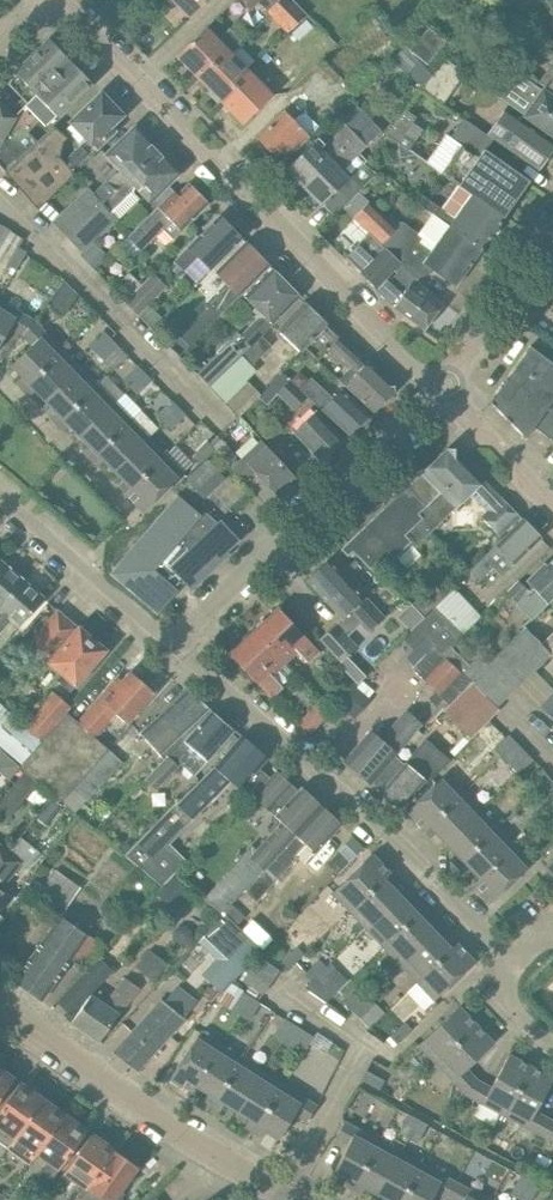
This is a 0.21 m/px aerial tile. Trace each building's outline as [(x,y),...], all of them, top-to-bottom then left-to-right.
[(189,17),(207,0),(173,0),(189,17)] [(251,10),(258,3),(266,11),(279,0),(241,0),(251,10)] [(286,31),(304,14),(291,0),(279,0),(266,11),(286,31)] [(177,56),(196,76),(211,60),(215,64),(241,40),(229,28),(217,39),(206,28),(177,56)] [(5,173),(14,164),(54,126),(53,125),(37,141),(28,132),(42,119),(48,124),(57,116),(58,117),(92,83),(49,39),(14,73),(8,83),(7,84),(21,98),(14,106),(11,103),(5,108),(0,103),(0,168),(3,171),(3,172),(4,173),(5,173)] [(419,39),(410,50),(427,64),(436,53),(419,39)] [(417,60),(405,48),(391,61),(405,74),(417,60)] [(538,82),(552,92),(552,50),(551,49),(545,57),(552,62),(538,82)] [(230,52),(229,51),(215,64),(211,60),(196,76),(222,102),(236,86),(233,82),(246,70),(230,52)] [(443,58),(431,73),(452,88),(464,73),(443,58)] [(271,95),(246,70),(233,82),(236,86),(222,102),(242,123),(271,95)] [(500,98),(525,115),(539,126),(552,135),(552,98),(543,90),(544,88),(518,73),(500,98)] [(122,115),(101,93),(70,123),(88,141),(83,147),(81,146),(64,162),(72,170),(114,131),(110,127),(122,115)] [(354,135),(368,119),(375,110),(368,103),(360,111),(354,105),(339,119),(345,126),(321,150),(313,142),(287,168),(304,186),(356,136),(354,135)] [(301,113),(292,104),(257,138),(275,156),(281,151),(287,158),(309,137),(293,120),(301,113)] [(417,117),(405,109),(386,135),(408,151),(414,143),(404,136),(417,117)] [(487,134),(494,139),(518,156),(537,170),(552,147),(552,143),(549,140),(550,138),(541,131),(538,135),(504,110),(487,134)] [(445,133),(424,162),(458,186),(470,195),(503,218),(530,180),(510,167),(486,150),(494,139),(487,134),(463,118),(450,136),(445,133)] [(322,204),(323,203),(333,214),(341,206),(348,200),(357,192),(376,174),(363,164),(361,162),(365,157),(359,152),(380,131),(368,119),(354,135),(356,136),(304,186),(322,204)] [(54,126),(14,164),(5,173),(38,209),(40,210),(75,175),(59,159),(63,143),(68,138),(54,126)] [(51,221),(68,238),(157,151),(135,128),(105,157),(120,173),(115,174),(93,196),(85,188),(51,221)] [(178,172),(157,151),(68,238),(81,252),(99,235),(117,219),(112,214),(134,192),(135,187),(148,201),(178,172)] [(208,204),(188,183),(177,194),(174,191),(157,207),(160,211),(124,247),(134,257),(163,228),(173,239),(208,204)] [(418,194),(413,200),(429,212),(433,214),(448,225),(481,249),(490,236),(495,235),(499,230),(498,226),(503,218),(470,195),(458,186),(441,210),(434,205),(418,194)] [(348,200),(341,206),(352,218),(369,234),(379,245),(384,249),(384,248),(400,263),(417,278),(428,266),(455,286),(481,249),(448,225),(433,214),(418,235),(401,222),(396,228),(368,202),(357,192),(348,200)] [(242,238),(219,215),(173,261),(184,271),(198,258),(209,270),(242,238)] [(11,231),(10,231),(11,231),(0,225),(0,249),(11,231)] [(0,249),(0,259),(16,269),(26,252),(18,247),(23,238),(11,231),(0,249)] [(369,234),(346,256),(361,271),(360,272),(375,287),(374,288),(393,307),(424,329),(440,306),(411,285),(417,278),(400,263),(384,248),(384,249),(379,245),(369,234)] [(106,254),(94,241),(81,254),(93,267),(106,254)] [(269,266),(245,242),(215,272),(228,285),(178,334),(190,345),(219,316),(269,266)] [(214,355),(197,373),(209,385),(227,368),(249,347),(261,336),(260,335),(300,296),(290,286),(284,281),(273,270),(272,268),(255,285),(243,297),(262,316),(242,335),(238,332),(214,355)] [(167,286),(153,273),(124,302),(151,329),(162,318),(149,304),(167,286)] [(288,319),(277,331),(300,352),(305,347),(327,323),(304,301),(288,319)] [(21,334),(31,322),(29,320),(0,302),(0,344),(10,327),(21,334)] [(31,322),(21,334),(22,335),(32,345),(11,366),(22,377),(16,382),(23,389),(61,352),(31,322)] [(327,323),(305,347),(306,348),(318,359),(327,349),(348,369),(339,379),(345,385),(347,383),(357,394),(374,412),(394,393),(394,385),(379,370),(369,361),(329,324),(327,323)] [(96,352),(110,337),(103,330),(88,344),(96,352)] [(209,385),(208,386),(224,403),(246,380),(256,370),(251,365),(271,345),(261,336),(249,347),(227,368),(209,385)] [(127,355),(110,337),(96,352),(103,359),(112,369),(127,355)] [(528,347),(492,397),(493,405),(526,438),(534,426),(552,440),(552,364),(528,347)] [(61,352),(23,389),(30,396),(35,390),(45,401),(78,369),(61,352)] [(130,386),(144,372),(137,365),(123,379),(130,386)] [(57,424),(95,386),(78,369),(45,401),(56,412),(50,417),(57,424)] [(151,380),(144,372),(130,386),(137,394),(151,380)] [(281,374),(261,395),(269,402),(276,394),(294,411),(306,397),(281,374)] [(296,374),(291,379),(301,388),(309,378),(304,374),(296,374)] [(80,436),(112,404),(124,392),(107,375),(95,386),(57,424),(64,431),(69,425),(80,436)] [(300,388),(300,389),(308,396),(322,409),(323,408),(333,417),(349,435),(370,415),(354,398),(344,388),(333,398),(311,377),(309,379),(300,388)] [(164,421),(178,407),(171,400),(157,414),(164,421)] [(91,459),(129,421),(112,404),(80,436),(90,446),(85,452),(91,459)] [(178,407),(164,421),(171,429),(186,415),(178,407)] [(129,421),(91,459),(98,466),(104,460),(114,471),(147,439),(159,427),(142,409),(129,421)] [(344,440),(317,411),(294,432),(321,461),(344,440)] [(125,494),(164,456),(147,439),(114,471),(124,481),(119,487),(125,494)] [(214,450),(206,441),(191,456),(199,464),(214,450)] [(283,464),(261,442),(232,469),(245,482),(255,472),(280,499),(299,481),(283,464)] [(419,521),(429,532),(473,490),(490,508),(481,516),(500,537),(521,517),(485,479),(455,448),(447,447),(422,472),(445,496),(431,510),(435,514),(429,520),(425,516),(419,521)] [(164,456),(125,494),(143,512),(181,474),(164,456)] [(208,460),(187,480),(197,490),(218,470),(208,460)] [(370,568),(376,563),(381,568),(409,540),(415,546),(429,532),(419,521),(425,516),(429,520),(435,514),(431,510),(445,496),(422,472),(342,549),(347,554),(353,549),(370,568)] [(178,495),(137,542),(111,573),(158,613),(171,598),(184,582),(191,589),(230,553),(228,551),(240,539),(221,518),(218,521),(214,517),(212,519),(204,513),(201,515),(178,495)] [(505,535),(469,570),(479,581),(493,567),(502,576),(513,565),(524,554),(541,537),(522,518),(505,535)] [(330,560),(307,581),(323,598),(341,618),(319,638),(340,662),(347,655),(357,646),(348,635),(362,622),(369,631),(383,618),(346,577),(330,560)] [(547,565),(544,562),(522,583),(519,580),(505,593),(531,618),(546,603),(552,597),(552,560),(547,565)] [(24,580),(5,564),(0,570),(0,609),(24,580)] [(24,580),(0,609),(0,632),(11,619),(20,626),(44,598),(24,580)] [(443,597),(430,585),(411,604),(424,616),(443,597)] [(454,587),(416,626),(427,636),(435,645),(442,652),(481,616),(454,587)] [(279,608),(253,632),(284,665),(297,654),(307,665),(321,652),(279,608)] [(105,650),(57,609),(26,645),(62,675),(56,682),(69,693),(105,650)] [(416,626),(408,634),(418,645),(427,636),(416,626)] [(526,627),(471,681),(497,706),(552,654),(541,643),(526,627)] [(541,643),(552,654),(552,652),(552,631),(541,643)] [(253,632),(230,654),(271,697),(294,675),(284,665),(253,632)] [(434,646),(413,667),(435,691),(428,698),(436,706),(443,699),(449,704),(470,682),(442,653),(434,646)] [(340,662),(338,663),(352,678),(361,670),(347,655),(340,662)] [(67,713),(20,767),(24,770),(38,782),(39,781),(47,788),(46,789),(53,795),(55,793),(60,798),(90,767),(107,749),(95,738),(114,717),(125,726),(154,692),(131,672),(123,681),(118,677),(77,722),(67,713)] [(349,692),(336,680),(325,692),(338,704),(349,692)] [(449,704),(443,710),(471,737),(500,709),(497,706),(471,681),(470,682),(449,704)] [(356,686),(340,706),(352,716),(368,695),(356,686)] [(152,748),(164,760),(212,710),(187,689),(138,733),(152,748)] [(20,767),(67,713),(70,709),(52,693),(24,725),(0,703),(0,749),(20,767)] [(540,705),(548,713),(552,708),(552,693),(540,705)] [(329,713),(317,702),(300,721),(312,732),(329,713)] [(164,760),(145,779),(156,789),(180,763),(194,776),(206,763),(234,730),(212,710),(164,760)] [(370,731),(345,760),(350,765),(371,782),(381,791),(403,764),(393,755),(408,738),(417,728),(421,724),(405,711),(380,740),(370,731)] [(417,728),(408,738),(413,743),(422,732),(417,728)] [(516,742),(508,734),(494,748),(501,756),(516,742)] [(179,804),(193,818),(229,782),(239,791),(246,800),(254,792),(269,776),(259,768),(267,758),(241,736),(204,779),(179,804)] [(450,760),(425,738),(403,764),(381,791),(401,808),(424,781),(427,783),(449,760),(450,760)] [(516,742),(501,756),(518,773),(532,759),(516,742)] [(107,749),(90,767),(60,798),(75,812),(76,812),(86,800),(87,801),(122,762),(107,749)] [(38,782),(24,770),(20,775),(0,801),(0,810),(9,817),(38,782)] [(269,776),(254,792),(246,800),(247,801),(253,795),(274,816),(286,828),(275,841),(271,838),(252,859),(262,869),(321,806),(301,787),(298,790),(276,770),(270,777),(269,776)] [(535,791),(549,777),(542,770),(528,783),(535,791)] [(406,812),(423,830),(464,791),(446,773),(406,812)] [(535,791),(542,798),(552,788),(552,781),(549,777),(535,791)] [(435,833),(445,843),(480,809),(464,791),(423,830),(430,837),(435,833)] [(53,798),(38,819),(46,825),(62,805),(53,798)] [(321,806),(262,869),(264,870),(244,892),(256,902),(295,860),(293,857),(304,845),(315,854),(341,825),(321,806)] [(457,866),(497,827),(480,809),(445,843),(456,853),(450,859),(457,866)] [(473,883),(474,883),(514,845),(497,827),(457,866),(464,873),(469,867),(479,877),(473,883)] [(150,828),(125,854),(163,886),(186,861),(150,828)] [(0,864),(0,889),(20,863),(33,873),(45,857),(20,838),(8,853),(0,864)] [(532,863),(514,845),(474,883),(491,902),(532,863)] [(332,892),(350,910),(390,872),(373,854),(332,892)] [(544,866),(552,875),(552,858),(544,866)] [(81,886),(55,868),(35,898),(61,916),(81,886)] [(390,872),(350,910),(367,928),(401,895),(391,885),(397,879),(390,872)] [(191,891),(175,876),(168,884),(184,899),(191,891)] [(367,928),(383,946),(424,908),(417,901),(411,906),(401,895),(367,928)] [(424,908),(383,946),(400,964),(435,931),(425,920),(430,915),(424,908)] [(225,913),(204,935),(222,952),(216,959),(235,977),(262,948),(242,929),(225,913)] [(96,941),(60,915),(14,981),(42,1001),(70,960),(79,966),(96,941)] [(263,949),(273,938),(252,918),(242,929),(262,948),(263,949)] [(435,931),(400,964),(417,982),(457,943),(451,936),(445,941),(435,931)] [(475,961),(457,943),(417,982),(434,1000),(475,961)] [(297,947),(282,960),(290,968),(304,954),(297,947)] [(168,963),(149,948),(135,966),(153,981),(168,963)] [(95,988),(111,969),(98,957),(82,976),(95,988)] [(279,970),(260,957),(252,970),(247,967),(240,980),(263,995),(279,970)] [(305,973),(311,981),(326,967),(319,960),(305,973)] [(339,969),(331,962),(326,967),(311,981),(319,988),(339,969)] [(103,1005),(89,996),(71,1021),(99,1041),(113,1022),(139,988),(124,979),(103,1005)] [(391,990),(382,982),(371,993),(379,1001),(391,990)] [(197,1000),(178,984),(164,1002),(160,998),(128,1033),(113,1052),(138,1071),(152,1052),(182,1018),(197,1000)] [(345,1002),(352,1009),(367,995),(360,988),(345,1002)] [(232,1009),(241,1014),(252,997),(243,992),(232,1009)] [(367,995),(352,1009),(369,1027),(384,1013),(367,995)] [(260,1003),(252,997),(241,1014),(249,1020),(260,1003)] [(436,1063),(476,1024),(459,1006),(419,1045),(436,1063)] [(273,1035),(282,1040),(293,1023),(284,1018),(273,1035)] [(412,1029),(405,1022),(390,1035),(397,1043),(412,1029)] [(293,1023),(282,1040),(303,1053),(314,1036),(293,1023)] [(476,1024),(436,1063),(466,1094),(476,1081),(477,1080),(466,1068),(494,1043),(476,1024)] [(191,1092),(221,1045),(200,1031),(170,1078),(191,1092)] [(221,1045),(191,1092),(192,1092),(196,1086),(208,1093),(204,1100),(212,1105),(242,1058),(221,1045)] [(503,1117),(531,1066),(509,1054),(491,1087),(477,1080),(476,1081),(466,1094),(471,1100),(503,1117)] [(237,1112),(263,1071),(242,1058),(212,1105),(220,1110),(224,1104),(237,1112)] [(538,1135),(547,1118),(535,1111),(552,1078),(531,1066),(503,1117),(538,1135)] [(14,1079),(0,1069),(0,1099),(14,1079)] [(366,1070),(362,1079),(379,1089),(384,1079),(366,1070)] [(263,1071),(237,1112),(249,1119),(245,1126),(253,1131),(283,1084),(263,1071)] [(41,1098),(19,1083),(0,1110),(0,1140),(7,1145),(15,1135),(41,1098)] [(317,1105),(283,1084),(253,1131),(262,1136),(266,1130),(279,1138),(295,1113),(307,1120),(317,1105)] [(40,1146),(63,1114),(41,1098),(15,1135),(7,1145),(6,1147),(28,1163),(40,1146)] [(399,1133),(408,1138),(419,1118),(409,1113),(399,1133)] [(63,1114),(40,1146),(28,1163),(30,1164),(38,1152),(49,1159),(38,1176),(49,1184),(86,1131),(63,1114)] [(419,1118),(408,1138),(418,1143),(428,1124),(419,1118)] [(552,1143),(552,1121),(547,1118),(538,1135),(552,1143)] [(344,1184),(352,1189),(379,1140),(344,1121),(336,1137),(348,1144),(334,1170),(348,1178),(344,1184)] [(87,1187),(114,1149),(92,1134),(65,1172),(77,1180),(63,1199),(78,1199),(87,1187)] [(365,1187),(378,1194),(401,1151),(379,1140),(352,1189),(361,1194),(365,1187)] [(114,1149),(87,1187),(78,1199),(120,1199),(125,1194),(120,1190),(137,1166),(114,1149)] [(423,1163),(401,1151),(378,1194),(389,1199),(403,1199),(423,1163)] [(403,1199),(431,1199),(436,1191),(448,1198),(457,1181),(423,1163),(403,1199)] [(520,1198),(530,1180),(520,1175),(511,1193),(520,1198)] [(520,1198),(524,1199),(531,1199),(539,1184),(530,1180),(520,1198)] [(452,1199),(491,1199),(457,1181),(448,1198),(452,1199)]
